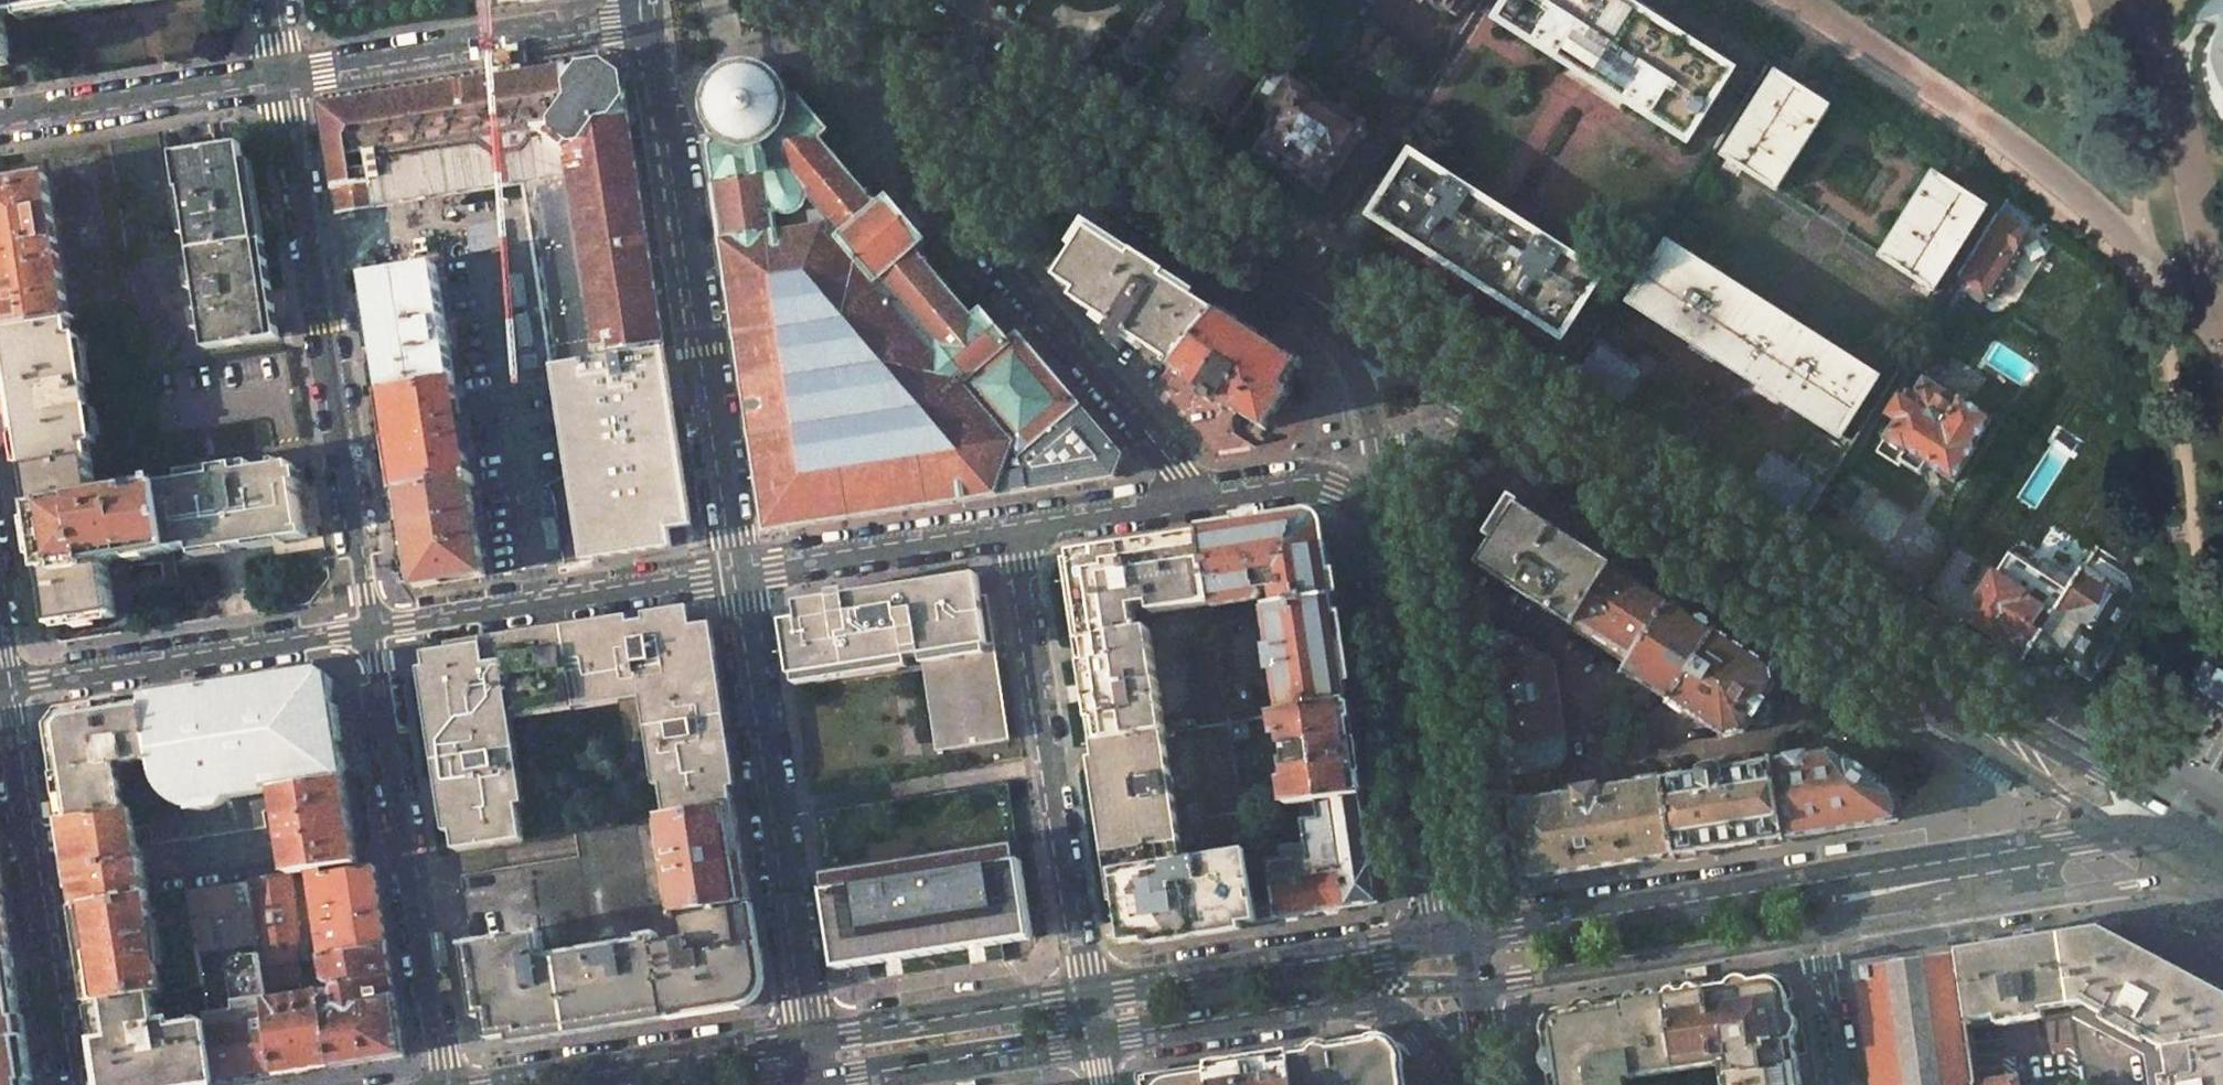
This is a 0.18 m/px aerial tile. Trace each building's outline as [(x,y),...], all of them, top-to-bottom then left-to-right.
[(14,61),(7,18),(25,15),(63,9),(78,7),(123,0),(0,0),(0,63),(14,61)] [(493,10),(532,4),(558,0),(492,0),(493,10)] [(989,4),(1017,22),(1031,0),(991,0),(989,4)] [(1178,0),(1154,0),(1125,45),(1104,78),(1136,98),(1153,70),(1145,64),(1184,4),(1178,0)] [(1314,7),(1337,21),(1340,18),(1351,0),(1319,0),(1314,7)] [(1456,17),(1467,0),(1430,0),(1456,17)] [(1498,20),(1562,61),(1557,67),(1621,108),(1625,101),(1689,142),(1734,72),(1650,18),(1651,17),(1669,27),(1673,20),(1642,0),(1626,0),(1628,2),(1627,3),(1622,0),(1511,0),(1498,20)] [(1125,45),(1103,31),(1082,64),(1104,78),(1125,45)] [(1318,94),(1317,93),(1317,92),(1317,89),(1293,73),(1303,58),(1305,59),(1306,56),(1289,45),(1278,64),(1256,97),(1271,106),(1270,115),(1275,123),(1273,126),(1275,127),(1261,151),(1302,177),(1324,190),(1338,167),(1341,168),(1361,137),(1366,137),(1364,123),(1359,124),(1358,123),(1360,117),(1360,114),(1357,110),(1352,106),(1351,101),(1338,99),(1336,100),(1332,105),(1317,96),(1318,94)] [(1278,64),(1255,50),(1216,109),(1207,105),(1189,132),(1221,153),(1223,149),(1226,145),(1256,97),(1278,64)] [(603,61),(322,105),(339,212),(433,198),(523,184),(525,196),(552,366),(664,349),(665,348),(622,75),(603,61)] [(715,140),(708,141),(768,532),(1115,477),(1123,456),(1020,336),(1011,343),(984,311),(975,318),(928,264),(931,261),(920,249),(927,242),(890,199),(882,205),(872,193),(869,195),(822,140),(830,133),(800,98),(796,101),(796,100),(793,100),(788,86),(780,77),(782,74),(779,72),(777,70),(775,72),(763,66),(750,64),(749,61),(743,62),(743,64),(742,64),(741,63),(720,73),(720,75),(719,76),(717,74),(713,78),(715,80),(708,92),(705,105),(702,105),(702,111),(705,111),(709,126),(715,137),(713,138),(715,140)] [(1829,109),(1777,76),(1725,157),(1743,169),(1777,190),(1829,109)] [(200,151),(175,155),(180,192),(183,191),(185,207),(178,208),(179,218),(187,217),(192,252),(258,242),(243,144),(200,151)] [(1475,196),(1412,155),(1373,217),(1509,304),(1510,305),(1563,339),(1552,355),(1548,362),(1568,374),(1620,293),(1600,281),(1603,277),(1539,237),(1533,233),(1512,219),(1498,211),(1482,200),(1475,196)] [(0,184),(0,307),(4,331),(70,320),(68,307),(47,176),(44,177),(0,184)] [(1986,209),(1934,176),(1883,258),(1916,279),(1934,291),(1984,212),(1986,209)] [(2025,231),(1999,215),(1959,277),(1990,297),(2018,252),(2013,249),(2025,231)] [(1217,313),(1088,230),(1056,280),(1076,293),(1075,296),(1076,302),(1113,326),(1105,336),(1119,351),(1129,336),(1169,362),(1167,366),(1170,368),(1217,313)] [(258,242),(192,252),(207,346),(273,336),(265,290),(258,242)] [(1674,249),(1669,246),(1632,303),(1735,369),(1821,424),(1794,467),(1774,455),(1769,456),(1747,489),(1802,524),(1845,457),(1853,443),(1841,436),(1877,378),(1781,318),(1771,312),(1762,306),(1674,249)] [(2027,258),(2018,252),(1990,297),(2000,302),(2027,258)] [(437,266),(365,277),(367,285),(383,391),(455,380),(437,266)] [(1298,364),(1217,313),(1170,368),(1188,379),(1187,382),(1199,390),(1196,394),(1221,409),(1224,406),(1236,413),(1237,412),(1255,423),(1266,430),(1290,392),(1283,388),(1298,364)] [(70,320),(4,331),(15,399),(18,421),(26,469),(92,459),(89,444),(96,443),(86,381),(79,336),(77,336),(75,319),(70,320)] [(1643,371),(1600,343),(1576,380),(1623,409),(1644,376),(1643,371)] [(664,349),(552,366),(568,477),(570,488),(582,561),(672,547),(668,524),(691,520),(665,348),(664,349)] [(1901,399),(1899,398),(1888,415),(1896,420),(1885,439),(1904,452),(1900,460),(1919,473),(1926,464),(1954,482),(1976,447),(1973,443),(1990,418),(1983,413),(1988,405),(1972,394),(1967,403),(1959,398),(1957,400),(1923,378),(1913,394),(1907,391),(1901,399)] [(455,380),(383,391),(399,492),(471,481),(455,380)] [(92,459),(26,469),(40,558),(42,569),(51,627),(117,617),(113,594),(108,563),(174,552),(164,486),(117,493),(116,487),(96,490),(92,459)] [(217,478),(164,486),(174,552),(305,531),(295,468),(295,466),(256,472),(255,465),(216,471),(217,478)] [(486,576),(471,481),(400,492),(414,580),(422,586),(486,576)] [(1613,566),(1517,505),(1478,566),(1573,627),(1575,624),(1613,566)] [(1297,517),(1200,532),(1212,604),(1213,606),(1258,599),(1262,594),(1277,593),(1279,607),(1333,598),(1324,537),(1297,517)] [(1070,559),(1064,560),(1076,643),(1142,632),(1141,626),(1137,627),(1134,608),(1151,605),(1152,614),(1212,604),(1200,532),(1069,553),(1070,559)] [(2036,571),(2010,554),(2007,559),(1970,616),(2000,634),(2001,632),(2031,651),(2074,584),(2040,564),(2036,571)] [(2127,575),(2094,554),(2092,556),(2074,584),(2023,663),(2075,691),(2084,675),(2091,680),(2127,624),(2119,620),(2132,601),(2127,575)] [(1632,660),(1670,602),(1613,566),(1575,624),(1632,660)] [(799,620),(783,622),(791,677),(921,656),(936,753),(1004,742),(991,660),(978,575),(846,595),(846,590),(830,592),(831,598),(796,603),(799,620)] [(1333,598),(1279,607),(1269,609),(1267,611),(1273,650),(1269,650),(1272,671),(1277,671),(1283,714),(1349,702),(1340,647),(1333,598)] [(1716,632),(1670,602),(1632,660),(1624,672),(1671,702),(1716,632)] [(546,705),(593,697),(593,701),(646,692),(656,751),(658,751),(660,766),(658,767),(666,816),(734,806),(709,633),(698,626),(682,627),(679,614),(432,653),(425,661),(432,708),(436,730),(444,785),(448,809),(455,851),(525,840),(514,776),(509,776),(507,763),(512,762),(505,714),(547,708),(546,705)] [(1142,632),(1076,643),(1092,744),(1093,743),(1164,732),(1166,732),(1150,631),(1142,632)] [(1568,755),(1554,662),(1551,663),(1548,657),(1541,656),(1541,653),(1533,654),(1532,648),(1529,644),(1527,643),(1525,642),(1520,641),(1519,640),(1506,632),(1487,634),(1489,653),(1488,653),(1495,701),(1502,746),(1503,746),(1508,775),(1558,768),(1557,766),(1564,762),(1565,760),(1566,755),(1568,755)] [(1770,667),(1716,632),(1671,702),(1725,737),(1745,733),(1752,722),(1756,723),(1761,724),(1765,722),(1771,718),(1773,712),(1774,708),(1771,701),(1767,697),(1774,686),(1770,667)] [(1218,641),(1189,646),(1201,726),(1226,722),(1226,723),(1231,722),(1218,641)] [(2217,654),(2205,675),(2200,684),(2214,692),(2213,693),(2222,698),(2222,658),(2217,654)] [(1973,666),(1991,677),(1997,668),(1979,656),(1973,666)] [(321,670),(146,697),(156,763),(158,775),(160,783),(164,791),(170,798),(177,804),(180,805),(185,807),(193,809),(202,810),(211,809),(219,806),(227,801),(233,796),(345,779),(328,676),(321,670)] [(70,709),(51,735),(64,820),(127,811),(119,766),(149,761),(150,764),(156,763),(146,697),(70,709)] [(1283,714),(1273,715),(1278,739),(1283,738),(1289,776),(1290,784),(1285,784),(1288,804),(1300,802),(1362,795),(1355,746),(1349,702),(1283,714)] [(1249,720),(1231,722),(1231,723),(1234,740),(1252,738),(1249,720)] [(1201,726),(1198,727),(1212,816),(1241,812),(1243,812),(1234,740),(1231,723),(1231,722),(1226,723),(1226,722),(1201,726)] [(1164,732),(1093,743),(1095,758),(1121,920),(1123,937),(1130,942),(1258,922),(1256,905),(1245,834),(1193,843),(1196,860),(1184,862),(1181,844),(1164,732)] [(1829,752),(1807,755),(1807,754),(1787,757),(1787,759),(1771,761),(1783,839),(1898,821),(1909,805),(1903,801),(1902,797),(1894,799),(1893,796),(1878,786),(1881,782),(1846,759),(1844,762),(1829,752)] [(1783,839),(1771,761),(1722,769),(1716,766),(1711,766),(1705,768),(1699,773),(1663,778),(1675,856),(1783,839)] [(1575,792),(1510,802),(1522,881),(1675,856),(1663,778),(1600,788),(1598,786),(1577,789),(1575,792)] [(127,811),(64,820),(77,907),(149,896),(143,861),(140,861),(135,829),(150,826),(153,843),(265,827),(263,811),(277,808),(284,855),(286,854),(288,866),(289,873),(291,872),(308,870),(321,868),(357,862),(356,856),(345,779),(233,796),(227,801),(219,806),(211,809),(202,810),(193,809),(185,807),(180,805),(177,804),(127,811)] [(812,813),(824,892),(1022,861),(1007,782),(812,813)] [(1362,795),(1300,802),(1305,837),(1306,843),(1302,844),(1283,847),(1284,857),(1268,859),(1275,902),(1278,919),(1378,903),(1362,795)] [(1026,798),(1011,800),(1012,810),(1028,808),(1026,799),(1026,798)] [(734,806),(666,816),(666,820),(679,915),(750,904),(749,901),(747,902),(744,885),(747,885),(737,825),(734,826),(732,809),(735,808),(734,806)] [(1193,843),(1181,844),(1184,862),(1196,860),(1193,843)] [(1845,844),(1827,847),(1828,856),(1847,853),(1845,844)] [(1022,861),(824,892),(835,965),(1033,934),(1022,865),(1022,861)] [(357,862),(321,868),(322,875),(358,869),(357,862)] [(315,917),(310,918),(304,932),(317,929),(322,956),(387,947),(375,867),(358,869),(322,875),(321,868),(308,870),(315,917)] [(289,873),(249,879),(250,883),(259,945),(260,956),(262,966),(299,960),(304,959),(291,872),(289,873)] [(250,883),(190,892),(199,954),(214,952),(215,953),(238,950),(238,948),(259,945),(250,883)] [(11,950),(3,896),(0,896),(0,951),(11,950)] [(149,896),(77,907),(93,1004),(154,993),(164,991),(163,989),(166,988),(165,986),(163,986),(156,945),(161,944),(159,937),(155,938),(149,896)] [(1275,902),(1256,905),(1258,922),(1278,919),(1275,902)] [(667,1015),(742,1003),(760,976),(750,904),(679,915),(680,921),(683,921),(686,942),(656,946),(667,1015)] [(2059,934),(2071,1014),(2072,1015),(2144,1053),(2149,1084),(2222,1084),(2222,994),(2100,928),(2059,934)] [(2042,937),(1957,951),(1968,1026),(1974,1025),(1973,1021),(1996,1018),(1997,1025),(2054,1016),(2070,1013),(2071,1014),(2059,934),(2042,937)] [(481,947),(469,948),(481,1019),(508,1040),(590,1027),(590,1028),(652,1018),(652,1017),(667,1015),(656,946),(654,939),(646,940),(647,946),(542,963),(538,938),(481,947)] [(387,947),(322,956),(326,980),(339,986),(334,991),(321,993),(320,988),(315,988),(316,994),(320,993),(332,1067),(404,1056),(387,947)] [(0,951),(0,1084),(31,1084),(11,950),(0,951)] [(1873,1084),(1977,1084),(1968,1026),(1957,951),(1856,967),(1873,1084)] [(260,956),(236,959),(228,968),(234,1011),(207,1015),(208,1023),(217,1084),(277,1075),(267,1002),(266,994),(262,966),(260,956)] [(299,960),(262,966),(266,994),(271,993),(270,988),(302,982),(302,981),(299,960)] [(1688,977),(1706,974),(1705,968),(1687,970),(1688,977)] [(1789,1002),(1789,998),(1786,996),(1784,990),(1779,985),(1773,983),(1768,982),(1765,980),(1664,996),(1676,1071),(1731,1063),(1732,1070),(1727,1072),(1729,1084),(1802,1084),(1789,1002)] [(93,1004),(104,1078),(114,1084),(217,1084),(208,1023),(173,1028),(171,1021),(159,1023),(154,993),(93,1004)] [(304,996),(267,1002),(277,1075),(332,1067),(320,993),(316,994),(304,996)] [(1622,1080),(1676,1071),(1664,996),(1563,1012),(1562,1015),(1554,1018),(1550,1023),(1548,1028),(1548,1033),(1545,1036),(1553,1084),(1623,1084),(1622,1080)] [(1290,1055),(1295,1084),(1406,1084),(1402,1058),(1380,1042),(1320,1051),(1290,1055)] [(1210,1068),(1213,1084),(1295,1084),(1290,1055),(1210,1068)] [(1204,1068),(1171,1073),(1172,1079),(1166,1081),(1160,1084),(1207,1084),(1204,1068)] [(1210,1068),(1204,1068),(1207,1084),(1213,1084),(1210,1068)]
